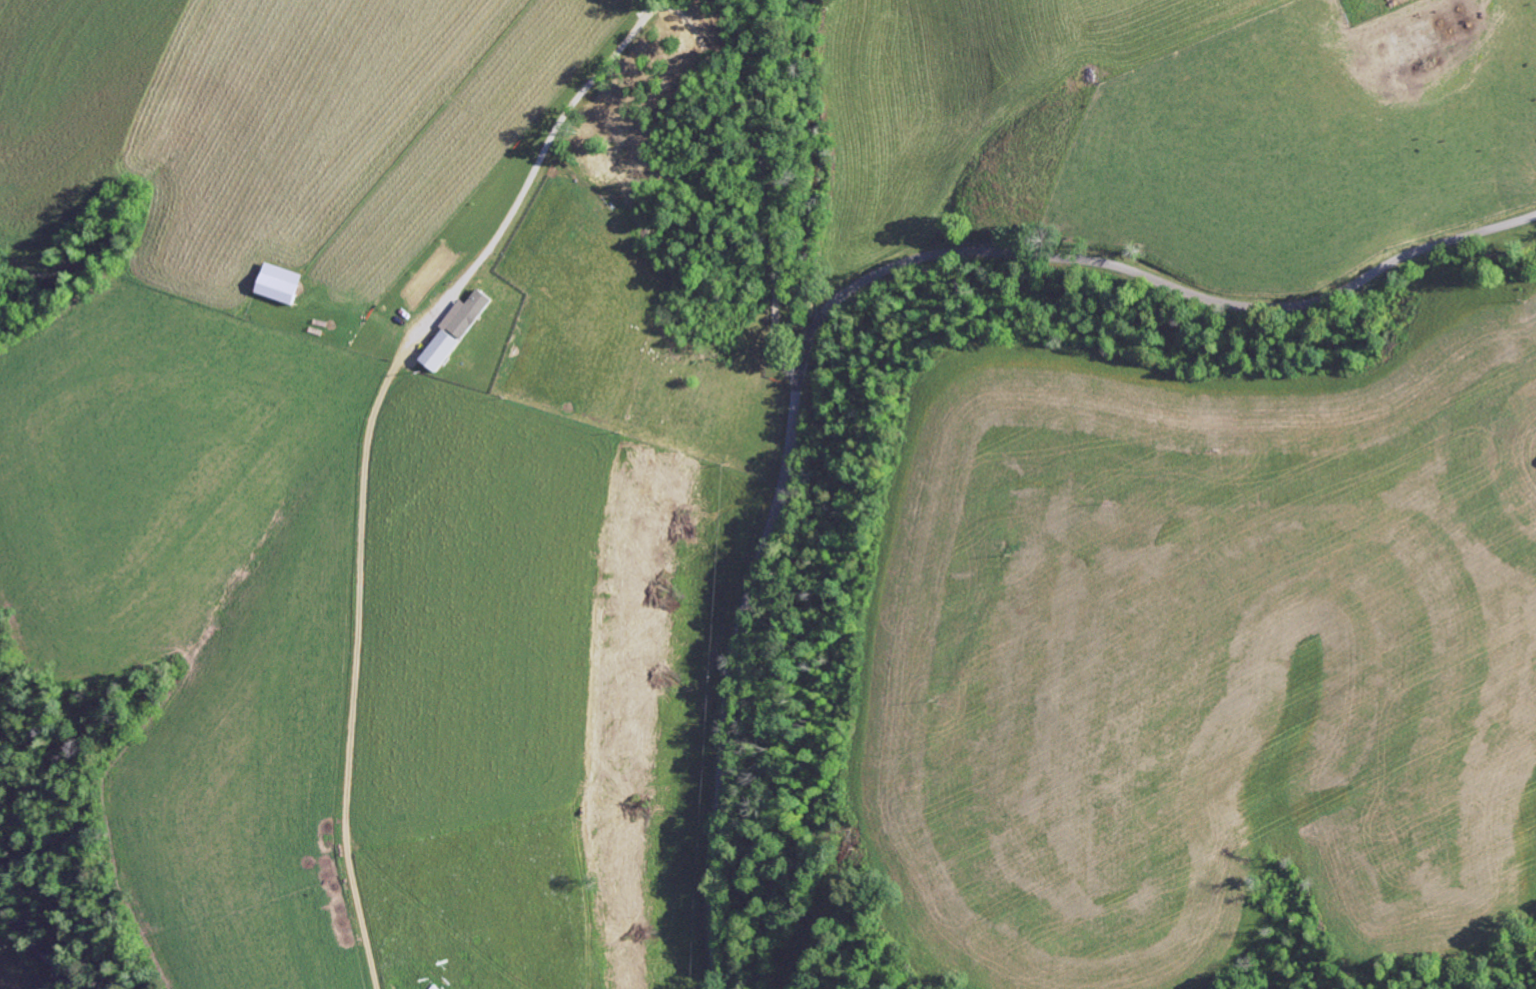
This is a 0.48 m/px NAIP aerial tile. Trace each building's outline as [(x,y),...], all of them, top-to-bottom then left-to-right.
[(476,287),(490,298),(434,371),(417,357),(440,328),(435,324),(457,296),(464,302),(476,287)]
